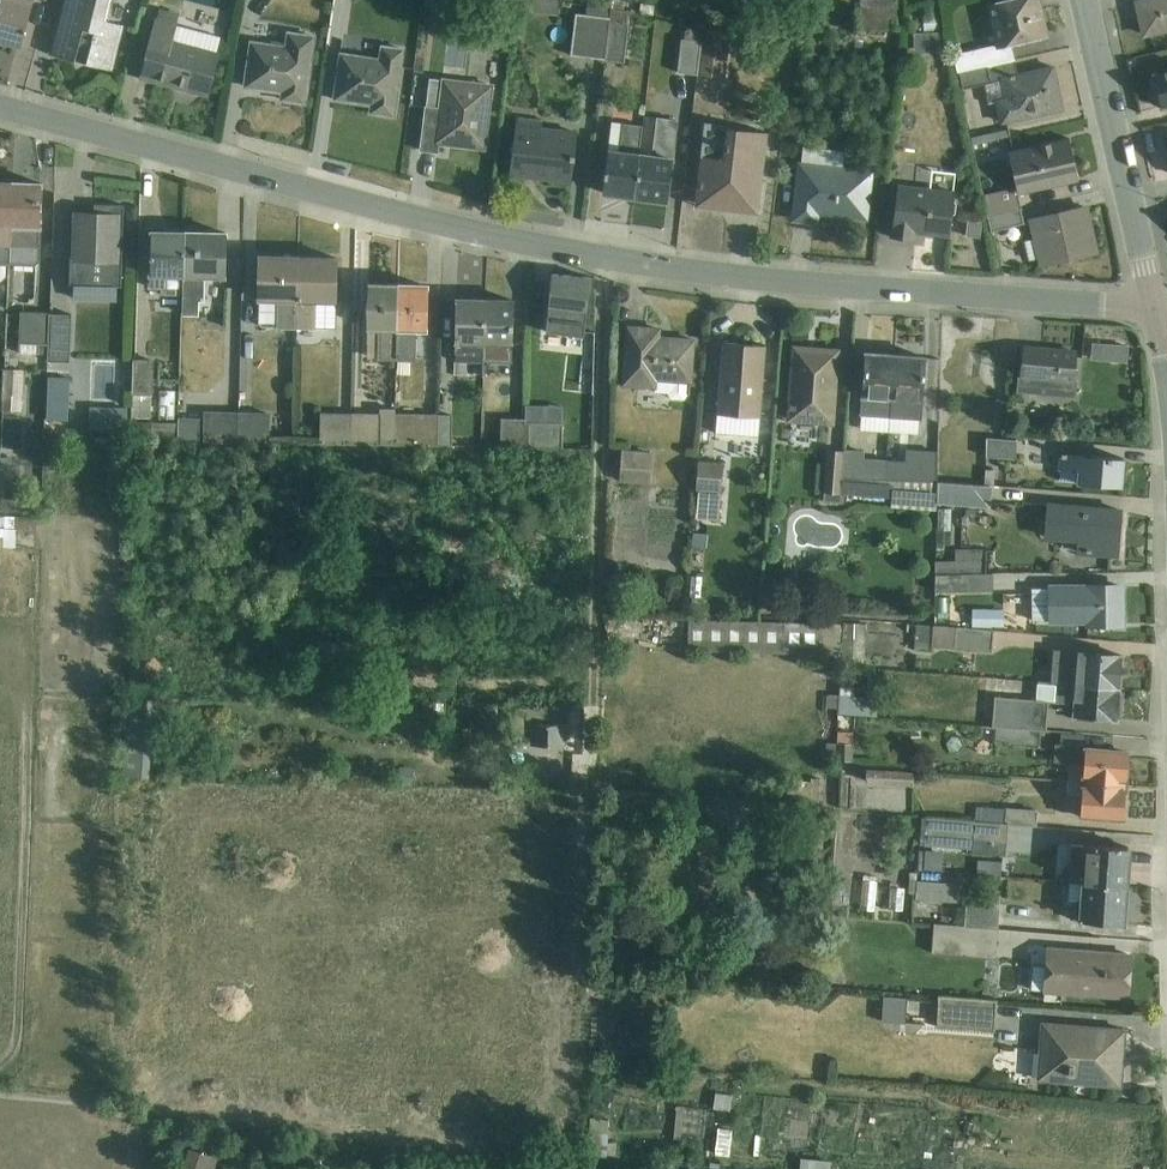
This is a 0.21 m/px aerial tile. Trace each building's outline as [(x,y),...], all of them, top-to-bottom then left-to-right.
[(0,4),(0,41),(22,47),(33,0),(1,0),(0,4)] [(50,54),(76,61),(76,57),(87,60),(86,64),(113,70),(124,25),(106,20),(111,0),(64,0),(50,54)] [(518,9),(537,11),(539,0),(519,0),(518,9)] [(604,59),(612,2),(596,0),(592,0),(591,6),(587,6),(586,16),(576,14),(572,55),(604,59)] [(604,59),(624,62),(630,12),(624,11),(625,1),(618,0),(612,0),(612,2),(604,59)] [(864,31),(898,27),(896,7),(895,8),(894,0),(861,0),(864,31)] [(1015,60),(1011,45),(1047,37),(1038,0),(1005,0),(986,4),(996,46),(954,56),(957,73),(959,72),(1015,60)] [(1137,2),(1144,34),(1166,29),(1166,0),(1146,0),(1137,2)] [(157,17),(140,77),(174,86),(175,84),(185,86),(184,89),(209,96),(220,53),(173,39),(180,14),(160,9),(158,18),(157,17)] [(939,15),(924,16),(925,31),(940,30),(939,15)] [(678,72),(699,75),(702,42),(701,42),(703,26),(694,25),(693,31),(685,30),(684,40),(682,40),(678,72)] [(730,31),(704,27),(702,42),(699,75),(725,78),(730,31)] [(253,41),(246,86),(270,90),(271,88),(279,89),(279,90),(283,91),(282,99),(305,103),(315,35),(288,31),(286,46),(253,41)] [(940,31),(914,32),(915,53),(941,52),(940,31)] [(342,52),(335,99),(359,103),(360,101),(368,102),(368,103),(372,104),(371,113),(394,116),(403,49),(381,45),(380,59),(342,52)] [(1015,60),(959,72),(963,89),(985,84),(989,104),(996,102),(1000,123),(1063,109),(1053,67),(1018,75),(1015,60)] [(1154,75),(1161,108),(1166,107),(1166,72),(1154,75)] [(431,79),(421,150),(438,152),(439,143),(484,148),(492,85),(443,79),(442,80),(431,79)] [(517,117),(510,174),(529,176),(529,174),(539,176),(539,177),(572,181),(578,132),(542,128),(542,120),(517,117)] [(668,202),(678,120),(657,118),(653,155),(642,154),(640,153),(635,198),(668,202)] [(612,122),(603,194),(635,198),(640,153),(643,126),(612,122)] [(706,123),(697,202),(732,206),(731,211),(758,214),(768,132),(706,123)] [(972,131),(973,150),(1002,149),(1001,129),(972,131)] [(988,218),(1021,210),(1018,197),(1019,197),(1019,193),(1079,180),(1069,138),(1009,152),(1017,188),(983,196),(988,218)] [(803,147),(795,219),(815,221),(816,211),(865,217),(870,171),(843,167),(845,152),(803,147)] [(13,182),(0,182),(0,263),(10,263),(13,182)] [(35,264),(39,261),(42,184),(13,182),(10,263),(35,264)] [(898,185),(892,237),(914,239),(915,232),(950,236),(955,191),(898,185)] [(75,211),(72,257),(71,257),(70,285),(74,285),(74,299),(117,301),(118,286),(121,286),(125,205),(95,204),(94,212),(75,211)] [(1033,240),(1026,241),(1030,260),(1040,257),(1041,261),(1045,260),(1045,256),(1069,250),(1070,254),(1095,248),(1086,207),(1029,221),(1033,240)] [(1025,224),(1021,210),(988,218),(991,232),(1025,224)] [(184,295),(186,232),(182,232),(152,231),(151,288),(162,289),(162,295),(184,295)] [(184,295),(184,315),(199,315),(199,300),(204,300),(205,277),(225,278),(226,233),(186,232),(184,295)] [(297,328),(299,257),(261,256),(259,323),(262,326),(278,327),(278,328),(297,328)] [(299,257),(297,328),(315,328),(315,327),(336,328),(337,258),(299,257)] [(591,278),(553,274),(546,332),(585,336),(591,278)] [(397,360),(399,286),(370,285),(368,358),(379,358),(379,359),(397,360)] [(399,286),(397,360),(415,361),(416,331),(427,331),(428,286),(399,286)] [(484,360),(485,300),(457,300),(455,361),(484,362),(484,360)] [(485,300),(484,360),(512,361),(514,301),(485,300)] [(48,354),(49,314),(21,312),(20,353),(48,354)] [(48,354),(48,361),(69,362),(72,315),(49,314),(48,354)] [(628,327),(623,385),(655,387),(654,392),(668,393),(670,399),(684,400),(688,395),(688,383),(691,383),(694,340),(659,337),(660,329),(628,327)] [(723,342),(717,413),(761,416),(766,345),(723,342)] [(1128,346),(1113,345),(1112,361),(1127,361),(1128,346)] [(795,348),(789,421),(832,425),(838,351),(795,348)] [(1077,352),(1023,348),(1021,374),(1020,392),(1075,398),(1077,379),(1075,379),(1077,352)] [(890,432),(895,355),(866,353),(861,430),(890,432)] [(895,355),(890,432),(918,434),(919,420),(921,420),(926,357),(895,355)] [(134,360),(132,418),(152,418),(153,360),(134,360)] [(24,371),(5,370),(3,411),(22,412),(24,371)] [(71,380),(48,379),(47,419),(70,420),(71,380)] [(176,391),(161,390),(159,418),(175,419),(176,391)] [(128,409),(90,408),(90,426),(128,427),(128,409)] [(381,415),(351,414),(350,444),(394,445),(395,414),(396,410),(381,410),(381,415)] [(239,412),(205,411),(204,440),(238,441),(239,412)] [(270,413),(239,412),(238,441),(269,442),(270,413)] [(351,414),(321,413),(321,443),(350,444),(351,414)] [(439,416),(395,414),(394,445),(438,446),(439,416)] [(453,416),(439,416),(438,446),(452,446),(453,416)] [(525,421),(501,420),(500,448),(524,449),(525,423),(525,421)] [(177,423),(133,422),(132,438),(177,439),(177,423)] [(562,424),(525,423),(524,449),(562,449),(562,424)] [(1017,442),(986,438),(986,457),(1016,459),(1017,442)] [(937,481),(886,480),(843,479),(845,450),(827,449),(824,502),(844,503),(845,495),(892,498),(890,508),(937,511),(937,503),(937,481)] [(937,481),(938,451),(906,449),(905,461),(888,460),(886,480),(937,481)] [(865,451),(845,450),(843,479),(886,480),(888,460),(865,458),(865,451)] [(650,482),(652,454),(624,452),(621,480),(650,482)] [(1124,458),(1060,453),(1059,471),(1060,471),(1060,481),(1122,487),(1124,458)] [(721,491),(723,462),(699,460),(697,490),(721,491)] [(992,486),(937,481),(937,503),(991,508),(992,486)] [(43,497),(1,495),(0,509),(42,512),(43,497)] [(1120,511),(1047,505),(1044,539),(1077,542),(1077,551),(1117,554),(1120,511)] [(939,508),(938,530),(951,530),(952,508),(939,508)] [(16,548),(16,529),(36,530),(36,517),(0,516),(0,547),(16,548)] [(935,574),(986,574),(987,549),(956,549),(955,560),(935,561),(935,574)] [(986,574),(935,574),(935,592),(993,591),(993,574),(986,574)] [(788,612),(814,613),(815,587),(788,586),(788,612)] [(1122,586),(1031,588),(1032,620),(1049,620),(1049,623),(1086,623),(1086,624),(1123,623),(1122,586)] [(1005,610),(973,609),(973,626),(1004,626),(1005,610)] [(840,655),(841,624),(690,622),(690,650),(840,655)] [(994,630),(906,622),(905,638),(915,639),(915,651),(933,652),(934,647),(993,652),(994,630)] [(866,623),(843,623),(842,664),(865,665),(866,623)] [(364,642),(319,641),(318,680),(364,682),(364,642)] [(1051,683),(1119,688),(1122,655),(1053,650),(1051,683)] [(139,668),(153,688),(170,676),(155,656),(139,668)] [(1119,688),(1051,683),(1038,682),(1037,699),(1073,703),(1072,719),(1098,720),(1099,718),(1117,719),(1117,717),(1120,717),(1121,702),(1118,702),(1119,688)] [(855,685),(839,684),(839,695),(838,708),(838,713),(878,716),(879,697),(855,695),(855,685)] [(838,708),(839,695),(828,694),(827,707),(838,708)] [(1047,730),(1048,701),(995,696),(993,725),(996,726),(1041,729),(1047,730)] [(565,745),(567,709),(514,708),(513,736),(521,736),(521,745),(565,745)] [(1041,729),(996,726),(995,740),(1010,741),(1010,744),(1039,747),(1040,745),(1042,745),(1044,733),(1041,732),(1041,729)] [(484,729),(463,729),(462,747),(484,747),(484,729)] [(1067,779),(1126,784),(1128,751),(1085,748),(1086,734),(1061,732),(1060,743),(1056,743),(1054,761),(1068,762),(1067,779)] [(837,759),(852,760),(853,737),(840,736),(839,742),(827,742),(826,756),(837,757),(837,759)] [(867,768),(866,785),(913,788),(914,771),(867,768)] [(821,778),(811,778),(811,782),(799,781),(799,779),(786,779),(785,798),(820,801),(821,778)] [(1123,818),(1126,784),(1067,779),(1063,814),(1123,818)] [(977,806),(975,821),(1008,824),(1037,826),(1038,810),(1006,807),(1006,809),(977,806)] [(972,847),(973,821),(927,817),(924,844),(972,847)] [(975,821),(973,821),(972,847),(972,853),(1006,855),(1008,824),(975,821)] [(1069,881),(1127,886),(1130,847),(1071,843),(1067,881),(1069,881)] [(939,871),(940,848),(925,848),(924,870),(939,871)] [(1001,862),(979,861),(978,874),(1000,875),(1001,862)] [(876,877),(864,875),(860,908),(874,910),(877,883),(876,882),(876,877)] [(1124,924),(1127,886),(1069,881),(1068,901),(1075,901),(1074,920),(1124,924)] [(916,897),(965,900),(966,885),(917,882),(916,897)] [(905,888),(890,887),(888,909),(903,910),(905,888)] [(998,928),(1000,906),(966,904),(965,925),(998,928)] [(996,958),(998,928),(965,925),(934,923),(932,952),(996,958)] [(1046,948),(1045,966),(1033,965),(1032,990),(1044,991),(1044,1000),(1061,1002),(1062,992),(1127,997),(1130,954),(1046,948)] [(882,994),(881,1019),(904,1020),(905,995),(882,994)] [(937,1025),(995,1029),(997,1000),(939,996),(937,1025)] [(1042,1023),(1038,1078),(1120,1085),(1125,1030),(1042,1023)] [(716,1093),(713,1110),(730,1112),(733,1095),(716,1093)] [(610,1118),(590,1117),(588,1155),(608,1157),(608,1154),(615,1154),(617,1142),(609,1142),(610,1133),(608,1133),(610,1118)] [(141,1161),(142,1140),(130,1139),(129,1161),(141,1161)] [(183,1168),(215,1168),(219,1157),(189,1148),(183,1168)] [(801,1158),(800,1168),(831,1168),(832,1160),(801,1158)]
